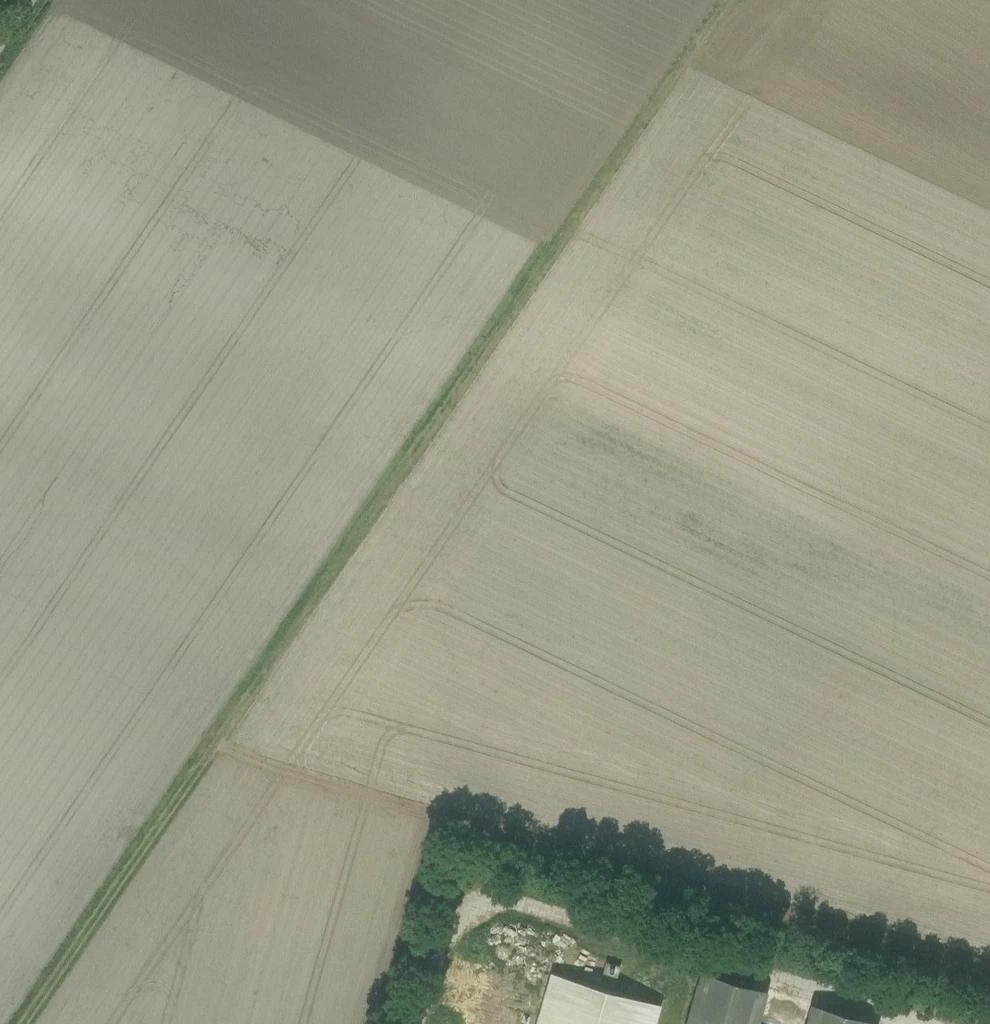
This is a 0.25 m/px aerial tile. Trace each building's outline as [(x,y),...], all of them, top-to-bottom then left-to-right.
[(773,985),(695,968),(682,1023),(764,1023),(773,985)] [(551,972),(536,1023),(657,1023),(663,1005),(551,972)] [(877,1016),(814,1001),(809,1023),(876,1023),(877,1016)]
